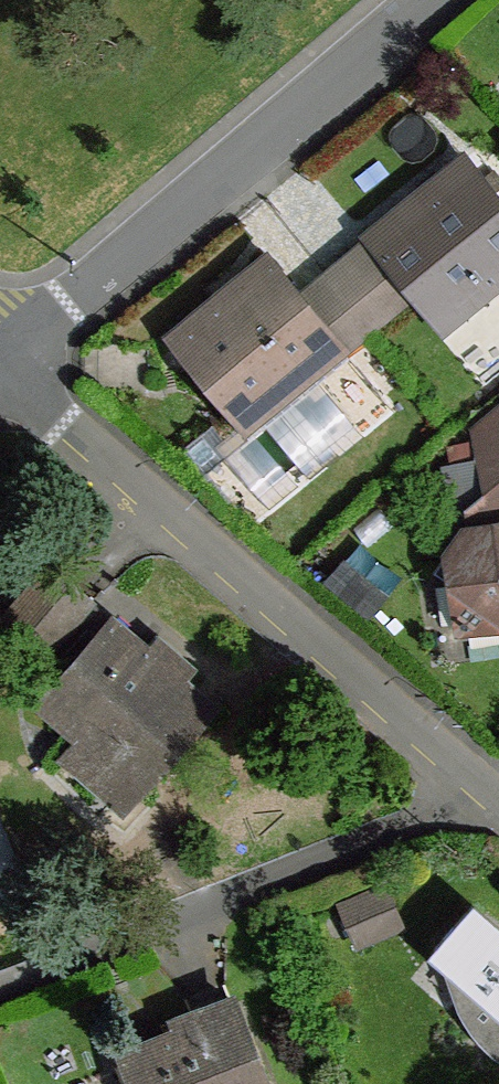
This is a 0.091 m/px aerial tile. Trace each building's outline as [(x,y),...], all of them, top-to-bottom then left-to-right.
[(442,325),(498,280),(498,198),(466,158),(370,236),(412,288),(442,325)] [(412,288),(370,236),(300,295),(341,345),(364,326),(412,288)] [(300,295),(270,258),(174,338),(245,424),(341,345),(300,295)] [(468,428),(474,457),(441,464),(455,543),(467,527),(498,521),(498,403),(468,428)] [(467,527),(455,543),(436,570),(454,585),(461,629),(498,623),(498,521),(467,527)] [(214,705),(114,616),(42,699),(141,787),(214,705)] [(393,925),(380,892),(346,907),(359,938),(393,925)] [(474,907),(436,949),(478,987),(461,1006),(474,1032),(496,1055),(498,1057),(498,929),(474,907)] [(192,1015),(196,1027),(125,1055),(136,1083),(268,1083),(233,1000),(192,1015)]
